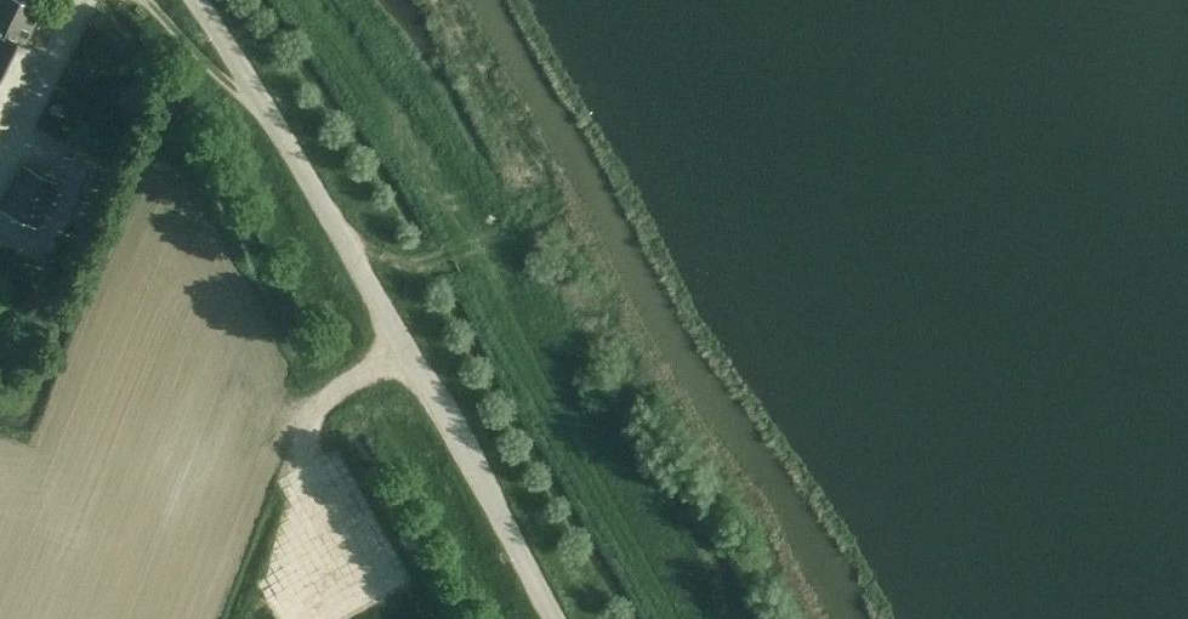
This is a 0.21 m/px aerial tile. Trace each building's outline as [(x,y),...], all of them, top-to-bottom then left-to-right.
[(42,52),(23,43),(41,9),(22,0),(0,0),(0,135),(42,52)] [(33,225),(56,182),(24,166),(1,209),(33,225)] [(83,194),(70,221),(85,229),(99,202),(83,194)] [(14,302),(24,307),(34,286),(24,281),(14,302)]
